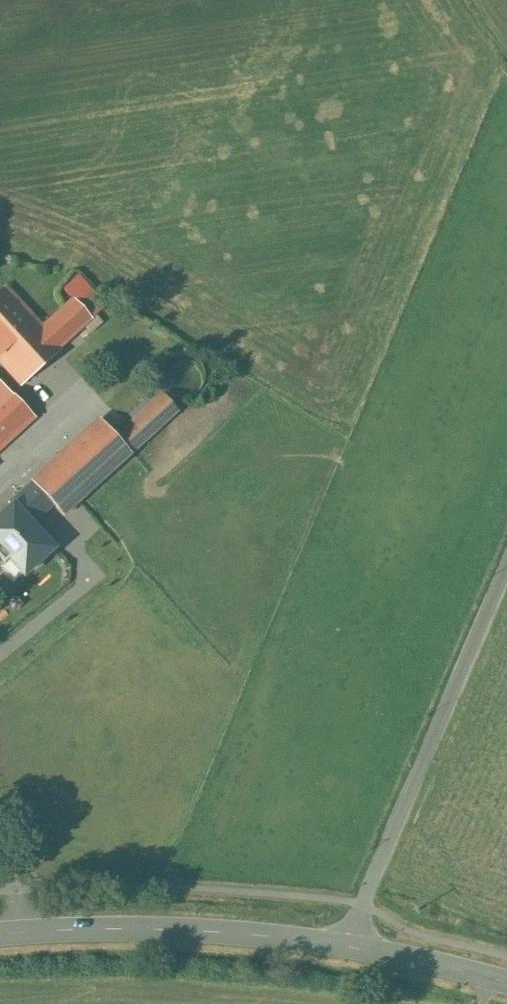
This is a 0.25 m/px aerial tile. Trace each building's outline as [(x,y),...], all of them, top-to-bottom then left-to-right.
[(79,276),(64,289),(73,299),(88,316),(103,303),(79,276)] [(6,287),(0,292),(0,360),(21,383),(61,348),(60,348),(42,327),(43,326),(6,287)] [(73,299),(43,326),(42,327),(60,348),(91,319),(88,316),(73,299)] [(8,391),(0,382),(0,399),(8,391)] [(33,418),(8,391),(0,399),(0,448),(33,418)] [(178,410),(163,393),(116,436),(131,453),(178,410)] [(100,419),(32,481),(33,482),(53,504),(63,515),(131,453),(116,436),(100,419)] [(53,504),(33,482),(10,503),(13,506),(14,505),(31,523),(53,504)] [(13,506),(9,509),(6,512),(0,517),(0,558),(4,563),(10,558),(22,571),(24,574),(54,547),(32,525),(31,523),(14,505),(13,506)]
